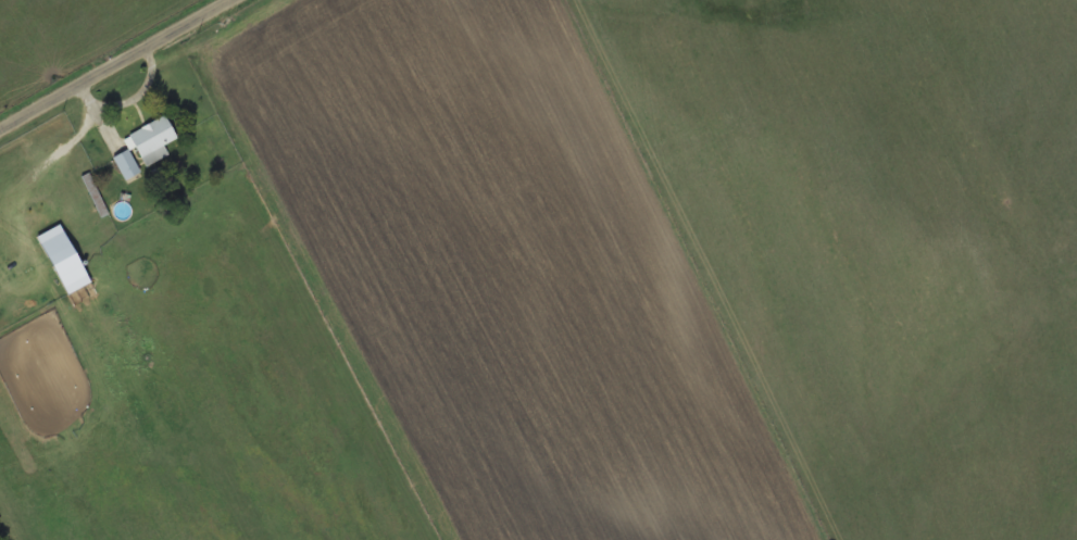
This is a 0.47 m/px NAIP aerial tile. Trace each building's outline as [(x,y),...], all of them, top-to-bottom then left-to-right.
[(175,138),(163,116),(125,136),(141,167),(166,155),(161,146),(175,138)] [(123,179),(138,172),(127,149),(111,158),(123,179)] [(82,176),(97,218),(105,215),(90,173),(82,176)] [(88,284),(74,253),(51,263),(65,294),(88,284)]
